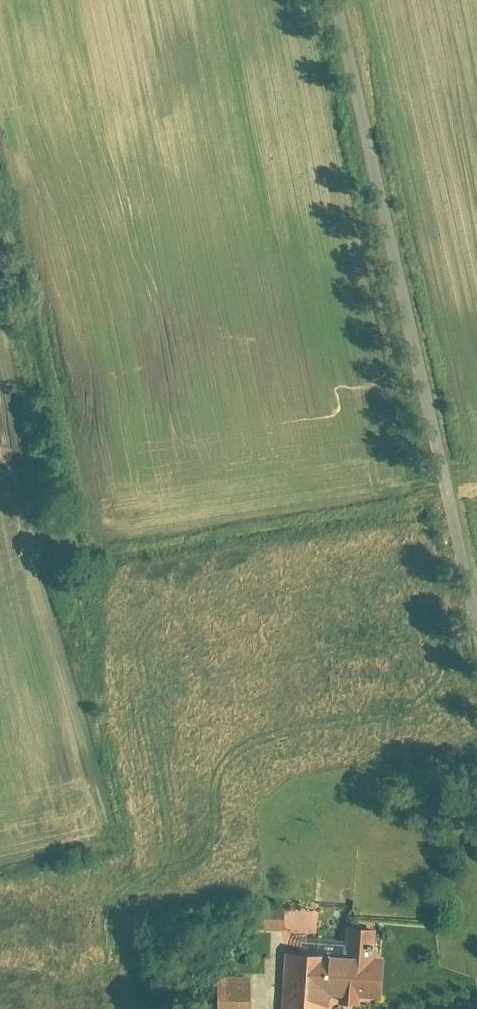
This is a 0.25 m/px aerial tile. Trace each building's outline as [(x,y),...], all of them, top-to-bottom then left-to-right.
[(348,966),(329,965),(330,953),(298,952),(298,934),(325,935),(325,904),(269,903),(269,934),(284,935),(283,951),(279,951),(278,989),(278,1008),(327,1008),(327,1003),(361,1004),(361,999),(383,1000),(384,979),(384,961),(378,961),(379,927),(349,926),(348,966)] [(223,1008),(257,1008),(257,974),(222,975),(223,1008)]
